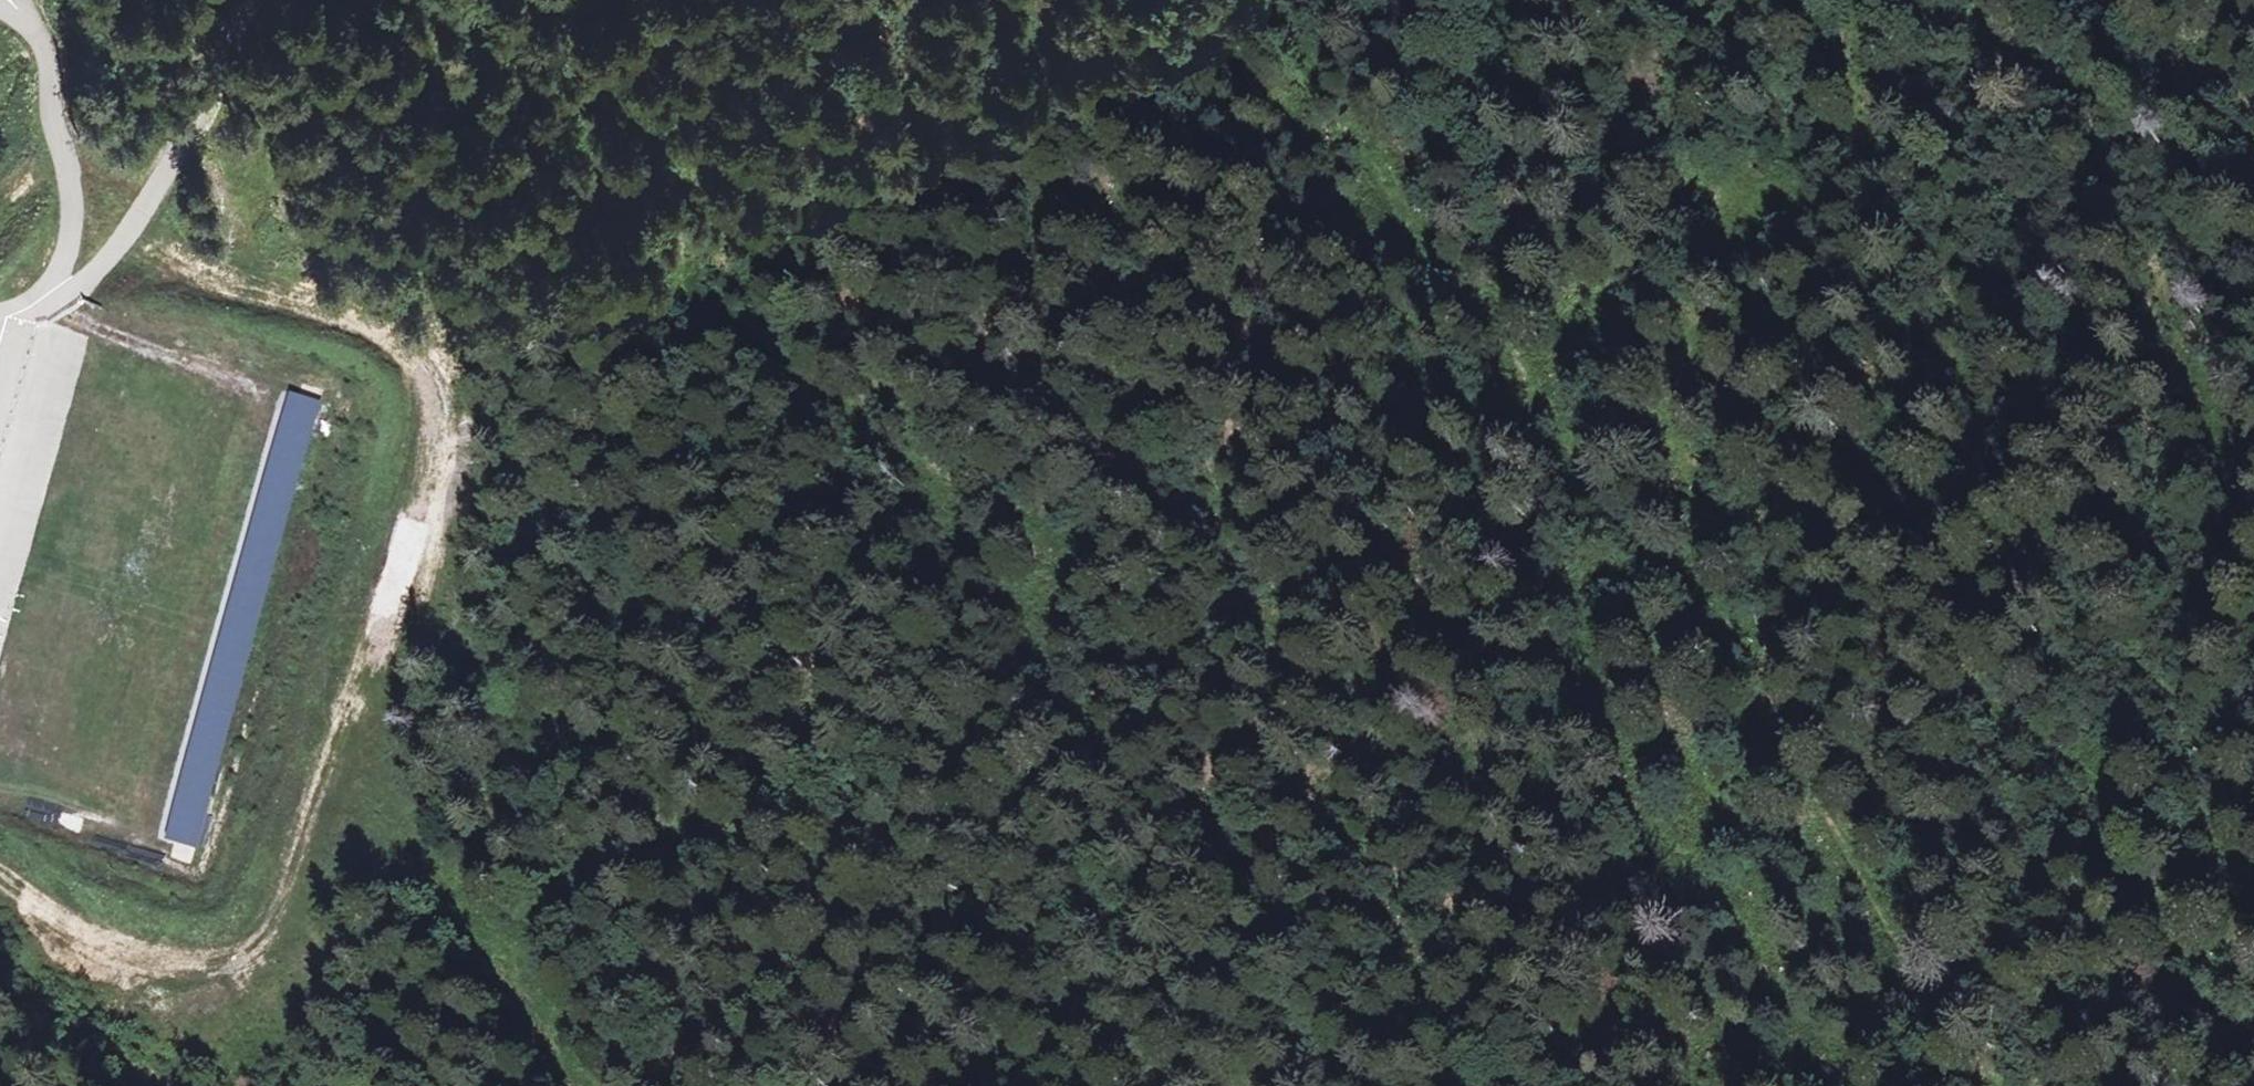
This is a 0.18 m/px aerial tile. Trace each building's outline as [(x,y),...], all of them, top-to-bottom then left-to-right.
[(197,843),(314,397),(284,389),(167,835),(197,843)] [(24,545),(5,540),(5,543),(0,541),(0,637),(24,545)]
